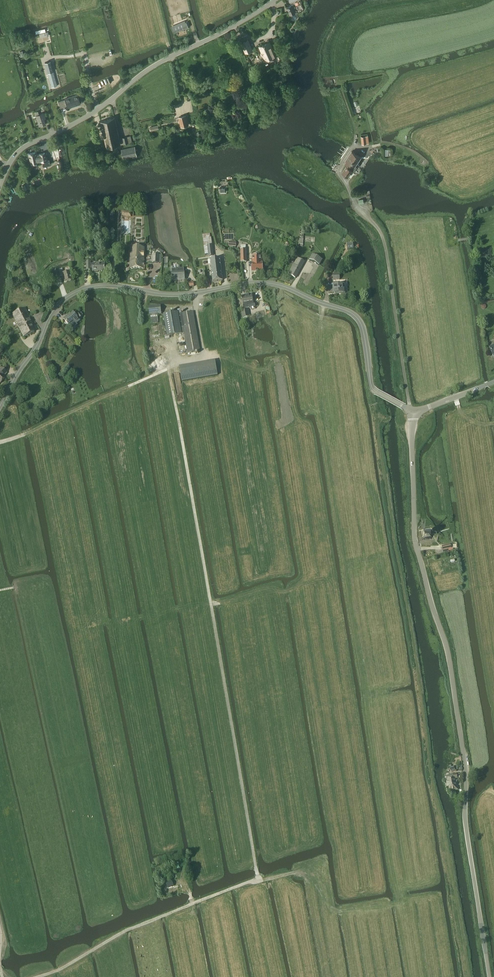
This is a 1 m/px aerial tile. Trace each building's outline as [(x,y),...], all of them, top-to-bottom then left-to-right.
[(295,14),(292,7),(291,5),(287,7),(287,9),(290,16),(295,14)] [(185,29),(185,27),(183,23),(172,28),(174,33),(185,29)] [(245,54),(253,50),(248,39),(240,43),(245,54)] [(277,57),(270,41),(259,46),(261,52),(261,54),(261,55),(263,55),(265,61),(266,61),(266,62),(277,57)] [(45,63),(52,87),(57,85),(51,65),(52,65),(51,61),(45,63)] [(80,94),(77,95),(65,99),(65,100),(63,100),(58,102),(60,108),(65,107),(67,106),(68,108),(80,104),(80,103),(82,102),(83,102),(80,94)] [(43,113),(36,115),(36,116),(39,127),(46,124),(44,119),(45,118),(43,113)] [(106,148),(120,145),(115,118),(101,121),(106,148)] [(135,147),(121,149),(123,159),(133,157),(133,159),(137,158),(135,147)] [(53,150),(54,160),(62,159),(60,149),(53,150)] [(345,160),(346,161),(345,163),(347,165),(342,173),(348,177),(352,171),(353,172),(357,167),(355,166),(361,158),(352,151),(345,160)] [(28,153),(31,164),(46,161),(45,153),(39,154),(36,155),(35,152),(28,153)] [(144,269),(145,248),(143,248),(143,245),(132,244),(132,247),(131,247),(130,269),(144,269)] [(309,260),(319,266),(322,260),(312,255),(309,260)] [(262,263),(261,263),(261,256),(252,256),(252,263),(251,263),(252,273),(263,272),(262,263)] [(304,262),(297,258),(294,264),(289,274),(295,278),(304,262)] [(92,264),(91,264),(91,262),(86,262),(86,271),(91,271),(91,269),(92,269),(92,271),(105,272),(105,264),(92,264)] [(185,280),(184,273),(179,274),(179,269),(172,269),(172,274),(172,281),(185,280)] [(62,270),(59,270),(58,270),(55,271),(55,272),(52,273),(53,279),(60,277),(63,276),(64,283),(71,281),(69,272),(63,274),(62,270)] [(344,285),(343,285),(342,283),(334,283),(334,286),(333,286),(333,294),(344,293),(344,285)] [(243,303),(244,309),(255,307),(255,304),(253,304),(252,295),(251,295),(251,294),(248,294),(248,295),(242,296),(243,303)] [(149,306),(149,315),(161,314),(161,305),(149,306)] [(27,325),(32,323),(25,308),(12,314),(16,323),(20,331),(28,327),(27,325)] [(164,315),(167,336),(184,333),(188,353),(200,351),(194,312),(182,314),(181,309),(178,309),(178,312),(164,315)] [(68,325),(73,321),(75,324),(79,321),(73,313),(69,316),(68,315),(63,320),(68,325)] [(33,325),(32,323),(27,325),(28,327),(20,331),(23,338),(34,332),(31,326),(33,325)] [(215,360),(180,366),(182,382),(218,375),(215,360)] [(432,538),(431,530),(423,531),(424,539),(432,538)] [(447,781),(449,789),(453,788),(452,780),(457,779),(456,774),(446,776),(447,781)]
